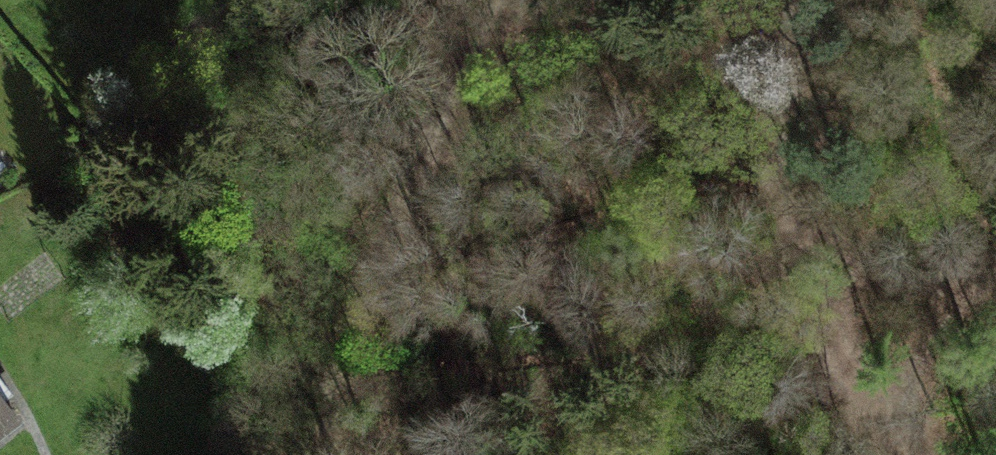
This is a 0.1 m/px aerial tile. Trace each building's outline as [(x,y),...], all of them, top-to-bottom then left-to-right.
[(0,400),(0,428),(14,417),(0,400)]
